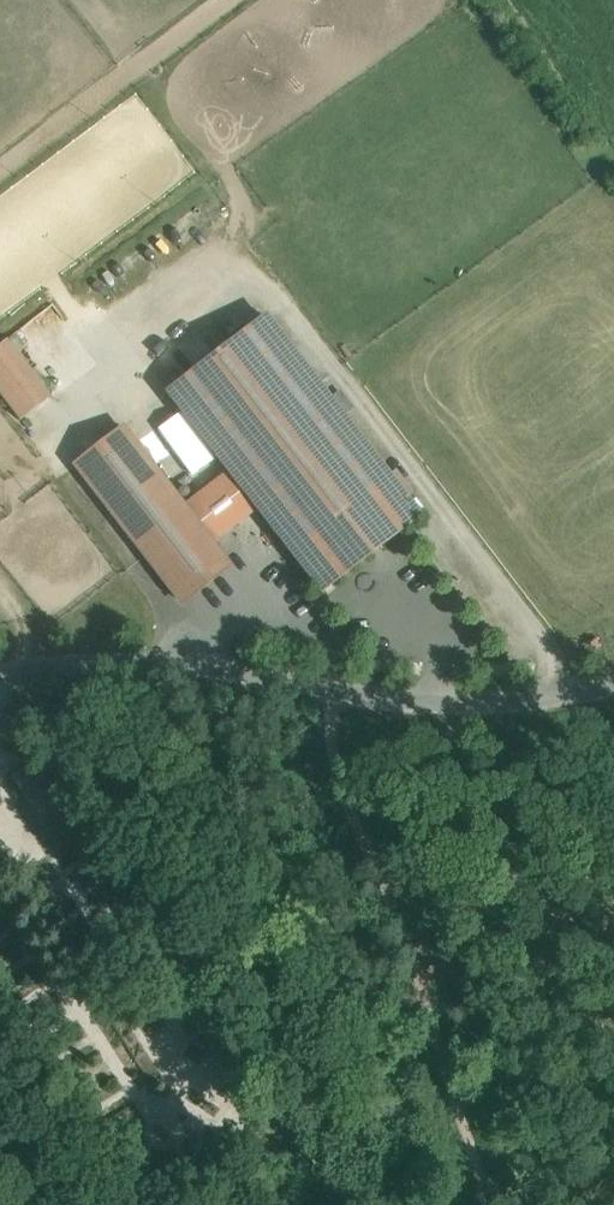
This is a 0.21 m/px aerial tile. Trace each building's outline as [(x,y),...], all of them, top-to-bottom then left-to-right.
[(421,513),(268,311),(166,388),(227,465),(255,501),(322,590),(421,513)] [(6,334),(0,339),(0,391),(20,417),(51,388),(6,334)] [(184,499),(124,422),(74,460),(181,600),(232,562),(212,536),(184,499)] [(227,465),(184,499),(212,536),(255,501),(227,465)]
